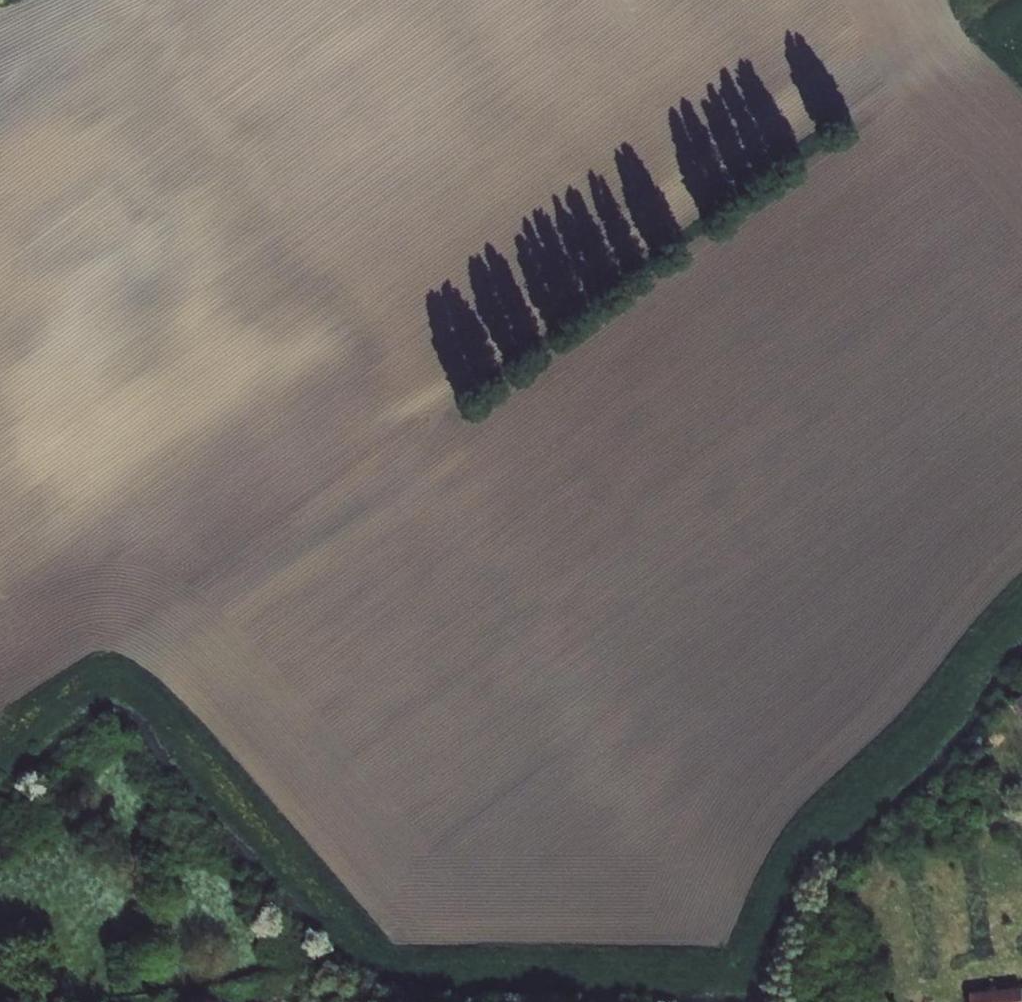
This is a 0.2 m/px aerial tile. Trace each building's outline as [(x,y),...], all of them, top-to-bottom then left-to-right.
[(970,1001),(1021,1001),(1021,993),(1021,989),(969,994),(970,1001)]
